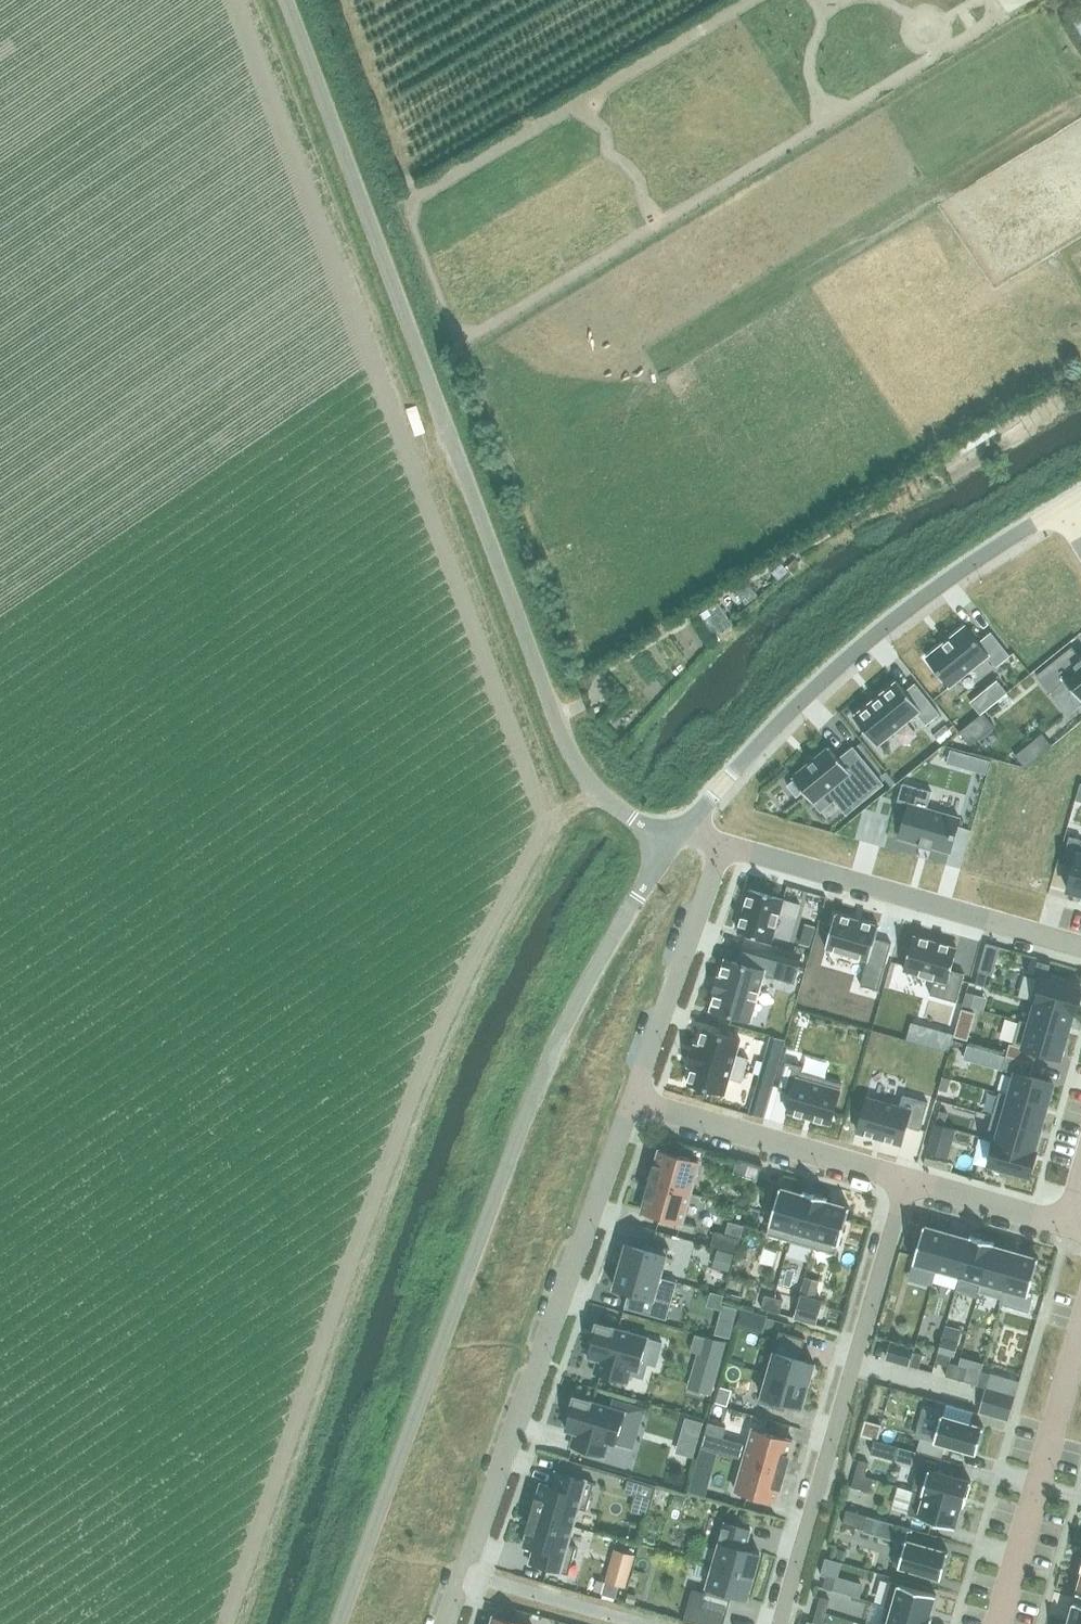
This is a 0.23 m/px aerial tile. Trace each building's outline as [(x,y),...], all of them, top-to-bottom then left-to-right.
[(1064,21),(1077,49),(1080,48),(1080,13),(1064,21)] [(781,566),(772,574),(778,582),(788,574),(781,566)] [(749,586),(736,594),(745,609),(758,601),(749,586)] [(718,605),(700,617),(714,639),(733,627),(718,605)] [(965,624),(926,656),(950,687),(988,656),(997,666),(1011,654),(991,631),(979,641),(965,624)] [(1036,675),(1053,695),(1068,683),(1080,698),(1080,657),(1072,646),(1036,675)] [(998,680),(988,687),(998,700),(1008,692),(998,680)] [(898,681),(854,716),(877,746),(918,713),(927,725),(940,714),(916,683),(906,691),(898,681)] [(981,714),(959,732),(971,745),(995,726),(983,712),(981,714)] [(1043,733),(1016,755),(1025,767),(1053,745),(1043,733)] [(795,780),(788,785),(797,796),(804,791),(814,803),(837,784),(855,807),(884,784),(854,747),(839,758),(830,746),(792,777),(795,780)] [(977,757),(974,770),(987,774),(990,760),(977,757)] [(903,783),(898,802),(909,805),(900,838),(950,852),(960,818),(927,809),(932,792),(903,783)] [(1062,864),(1075,867),(1068,890),(1080,894),(1080,839),(1070,836),(1062,864)] [(750,889),(738,930),(773,940),(781,913),(797,918),(801,904),(784,899),(785,898),(750,889)] [(836,913),(826,948),(868,960),(861,985),(879,990),(891,948),(874,943),(880,926),(836,913)] [(913,937),(904,970),(935,979),(930,994),(957,1002),(965,974),(951,970),(957,949),(913,937)] [(746,938),(742,950),(775,959),(778,947),(746,938)] [(716,991),(711,1009),(751,1020),(764,974),(795,983),(800,966),(775,959),(742,950),(739,963),(726,959),(721,977),(719,976),(715,991),(716,991)] [(1031,1001),(1036,1002),(1037,1001),(1074,1012),(1074,1013),(1076,1013),(1080,996),(1080,988),(1063,983),(1064,979),(1052,975),(1051,980),(1046,978),(1050,964),(1038,961),(1034,976),(1038,977),(1031,1001)] [(976,984),(984,987),(988,974),(979,972),(976,984)] [(967,992),(963,1005),(972,1007),(976,994),(967,992)] [(1030,1023),(1030,1024),(1067,1034),(1074,1013),(1074,1012),(1037,1001),(1036,1002),(1030,1023)] [(1010,1043),(1006,1056),(1034,1064),(1038,1051),(1061,1058),(1067,1034),(1030,1024),(1030,1023),(1020,1020),(1014,1044),(1010,1043)] [(959,1022),(955,1035),(968,1039),(971,1026),(959,1022)] [(695,1044),(692,1055),(746,1070),(749,1058),(737,1055),(741,1039),(704,1029),(699,1045),(695,1044)] [(968,1045),(964,1058),(1003,1069),(1006,1056),(968,1045)] [(693,1067),(688,1083),(726,1094),(730,1079),(742,1082),(746,1070),(692,1055),(689,1066),(693,1067)] [(767,1056),(761,1076),(774,1079),(780,1059),(767,1056)] [(1006,1056),(1003,1069),(1016,1072),(1010,1095),(1010,1096),(1047,1106),(1054,1083),(1031,1076),(1034,1064),(1006,1056)] [(786,1062),(778,1090),(792,1094),(787,1111),(831,1124),(842,1084),(800,1072),(802,1066),(786,1062)] [(761,1076),(756,1094),(769,1098),(774,1079),(761,1076)] [(943,1077),(939,1089),(948,1092),(951,1079),(943,1077)] [(1000,1092),(993,1115),(1040,1129),(1047,1106),(1010,1096),(1010,1095),(1000,1092)] [(868,1097),(858,1132),(901,1144),(906,1126),(921,1130),(929,1102),(904,1095),(900,1107),(868,1097)] [(940,1111),(936,1124),(945,1126),(948,1113),(940,1111)] [(987,1138),(986,1139),(996,1142),(997,1141),(1034,1151),(1034,1150),(1040,1129),(993,1115),(987,1138)] [(936,1124),(928,1152),(946,1157),(954,1129),(953,1128),(945,1126),(936,1124)] [(996,1142),(990,1164),(998,1166),(996,1171),(1009,1174),(1010,1170),(1030,1176),(1037,1151),(1034,1150),(1034,1151),(997,1141),(996,1142)] [(652,1181),(691,1193),(700,1161),(661,1150),(652,1181)] [(737,1159),(733,1172),(757,1179),(761,1165),(737,1159)] [(691,1193),(652,1181),(642,1213),(682,1224),(691,1193)] [(767,1235),(791,1241),(804,1194),(803,1194),(781,1187),(767,1235)] [(827,1201),(828,1201),(828,1198),(804,1191),(803,1194),(804,1194),(791,1241),(813,1248),(827,1201)] [(850,1207),(828,1201),(827,1201),(813,1248),(837,1254),(850,1207)] [(914,1263),(937,1269),(948,1232),(925,1225),(914,1263)] [(712,1244),(737,1251),(741,1238),(715,1231),(712,1244)] [(970,1238),(948,1232),(937,1269),(960,1276),(957,1286),(971,1238),(970,1238)] [(970,1238),(971,1238),(957,1286),(980,1292),(993,1245),(994,1245),(995,1242),(970,1235),(970,1238)] [(620,1265),(661,1277),(669,1247),(644,1240),(642,1247),(626,1243),(620,1265)] [(980,1292),(1002,1299),(1016,1251),(994,1245),(993,1245),(980,1292)] [(719,1248),(714,1264),(730,1269),(735,1252),(719,1248)] [(1039,1258),(1016,1251),(1002,1299),(1003,1299),(1006,1289),(1029,1295),(1039,1258)] [(661,1277),(620,1265),(614,1287),(630,1292),(627,1299),(625,1307),(667,1319),(677,1281),(661,1277)] [(800,1293),(794,1317),(816,1323),(822,1299),(800,1293)] [(771,1311),(775,1297),(766,1295),(762,1308),(771,1311)] [(784,1300),(775,1297),(771,1311),(780,1313),(784,1300)] [(722,1303),(714,1333),(731,1338),(739,1308),(722,1303)] [(598,1323),(589,1356),(599,1359),(595,1373),(627,1382),(632,1368),(639,1370),(648,1338),(598,1323)] [(778,1339),(768,1373),(809,1385),(815,1363),(800,1359),(803,1346),(806,1338),(780,1330),(778,1339)] [(702,1333),(695,1359),(719,1366),(727,1340),(702,1333)] [(943,1336),(939,1351),(952,1354),(955,1355),(959,1340),(943,1336)] [(914,1352),(905,1349),(901,1363),(910,1366),(914,1352)] [(939,1351),(936,1362),(949,1366),(950,1362),(952,1354),(939,1351)] [(914,1352),(910,1366),(919,1368),(923,1355),(914,1352)] [(959,1365),(950,1362),(949,1366),(946,1376),(953,1378),(955,1378),(958,1368),(959,1365)] [(958,1368),(955,1378),(964,1381),(968,1367),(959,1365),(958,1368)] [(991,1374),(981,1371),(978,1385),(987,1387),(991,1374)] [(809,1385),(768,1373),(761,1396),(774,1399),(772,1407),(785,1410),(787,1403),(802,1407),(809,1385)] [(719,1386),(715,1403),(727,1406),(731,1389),(719,1386)] [(985,1387),(978,1412),(1007,1420),(1013,1396),(985,1387)] [(576,1397),(566,1429),(576,1432),(572,1447),(604,1456),(609,1442),(616,1444),(626,1412),(576,1397)] [(977,1457),(984,1430),(930,1413),(922,1440),(977,1457)] [(687,1418),(682,1435),(698,1440),(703,1423),(687,1418)] [(860,1435),(875,1440),(877,1440),(881,1426),(864,1421),(860,1435)] [(707,1426),(702,1446),(717,1450),(723,1430),(707,1426)] [(745,1460),(785,1471),(793,1440),(754,1429),(745,1460)] [(871,1453),(896,1460),(900,1447),(877,1440),(875,1440),(871,1453)] [(912,1490),(915,1491),(915,1490),(963,1504),(962,1505),(965,1505),(972,1481),(935,1470),(937,1462),(922,1458),(912,1490)] [(785,1471),(745,1460),(736,1491),(776,1503),(785,1471)] [(860,1460),(856,1473),(874,1478),(878,1465),(860,1460)] [(695,1470),(689,1492),(704,1496),(711,1474),(695,1470)] [(544,1484),(535,1515),(574,1527),(580,1509),(588,1512),(597,1484),(559,1472),(554,1487),(544,1484)] [(852,1486),(852,1487),(871,1492),(874,1478),(856,1473),(852,1486)] [(628,1480),(624,1494),(634,1497),(650,1501),(654,1488),(628,1480)] [(915,1490),(915,1491),(908,1514),(956,1527),(962,1505),(963,1504),(915,1490)] [(868,1515),(847,1510),(843,1523),(864,1529),(868,1515)] [(574,1527),(535,1515),(525,1546),(535,1549),(531,1564),(569,1575),(577,1547),(569,1545),(574,1527)] [(726,1522),(714,1565),(755,1576),(761,1554),(745,1549),(751,1529),(726,1522)] [(949,1552),(910,1541),(914,1529),(897,1524),(893,1537),(901,1539),(894,1565),(941,1578),(949,1552)] [(626,1586),(635,1554),(615,1548),(606,1580),(626,1586)] [(838,1549),(835,1559),(847,1563),(850,1552),(838,1549)] [(823,1565),(821,1572),(827,1574),(837,1577),(841,1562),(825,1557),(823,1565)] [(685,1617),(709,1623),(724,1623),(727,1614),(733,1593),(748,1598),(755,1576),(714,1565),(706,1592),(693,1588),(685,1617)] [(827,1574),(824,1587),(833,1590),(837,1577),(827,1574)] [(882,1605),(887,1607),(887,1606),(930,1618),(930,1617),(937,1594),(889,1581),(882,1605)] [(817,1610),(826,1613),(830,1599),(821,1597),(817,1610)] [(1065,1623),(1080,1623),(1080,1603),(1074,1602),(1068,1623),(1065,1623)] [(933,1617),(930,1617),(930,1618),(887,1606),(887,1607),(882,1623),(931,1623),(933,1617)] [(813,1623),(817,1623),(823,1623),(826,1613),(817,1610),(813,1623)]
